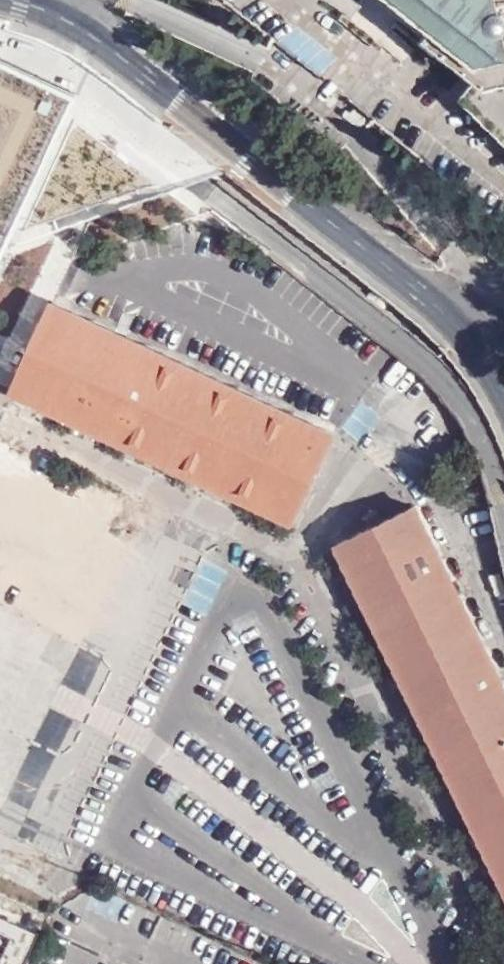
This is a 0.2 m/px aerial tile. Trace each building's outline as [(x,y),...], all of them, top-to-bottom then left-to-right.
[(431,26),(423,37),(476,76),(458,97),(503,143),(503,0),(399,0),(431,26)] [(279,38),(316,74),(332,57),(295,22),(279,38)] [(9,392),(72,422),(87,429),(294,526),(336,432),(52,300),(9,392)] [(11,387),(0,383),(0,414),(11,387)] [(87,429),(72,422),(67,432),(82,439),(87,429)] [(488,864),(494,876),(503,897),(503,681),(417,504),(382,520),(368,528),(333,546),(395,672),(402,685),(488,864)] [(368,528),(382,520),(376,508),(362,515),(368,528)] [(390,691),(402,685),(395,672),(384,678),(390,691)] [(494,876),(488,864),(476,868),(482,881),(494,876)] [(37,929),(0,912),(0,963),(20,963),(37,929)]
